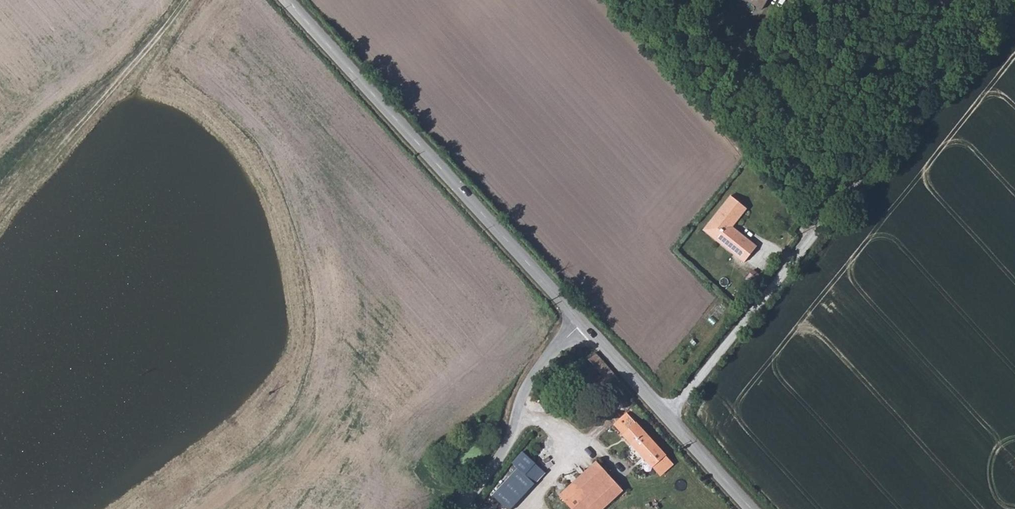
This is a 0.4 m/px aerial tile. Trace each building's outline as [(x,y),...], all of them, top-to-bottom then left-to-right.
[(768,14),(777,0),(744,0),(768,14)] [(730,199),(703,233),(744,265),(757,249),(732,230),(747,212),(730,199)] [(756,282),(759,275),(751,271),(748,279),(756,282)] [(610,373),(594,355),(583,369),(601,383),(610,373)] [(672,459),(632,415),(620,426),(660,471),(672,459)] [(525,475),(537,462),(523,450),(512,462),(525,475)] [(563,499),(573,508),(604,508),(625,490),(600,463),(563,499)]
